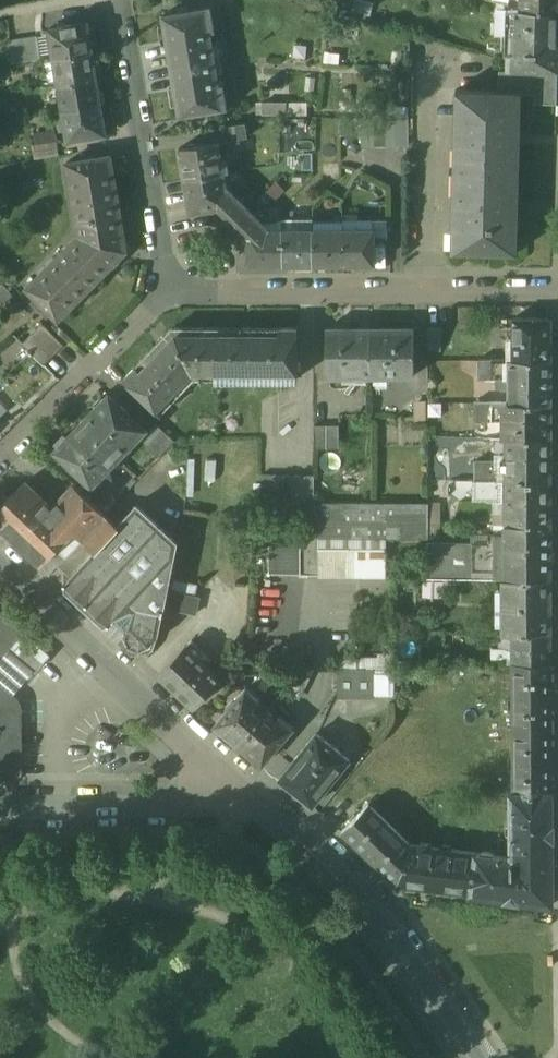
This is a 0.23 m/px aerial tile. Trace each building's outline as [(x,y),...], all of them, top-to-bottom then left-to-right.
[(520,12),(557,15),(557,0),(521,0),(520,12)] [(170,65),(214,57),(210,31),(214,31),(210,8),(162,16),(170,65)] [(506,10),(506,11),(512,11),(512,35),(506,35),(506,53),(507,53),(507,71),(557,73),(557,30),(557,15),(520,12),(506,10)] [(87,23),(49,30),(54,60),(96,53),(93,37),(89,37),(87,23)] [(37,39),(10,43),(13,65),(41,60),(37,39)] [(96,53),(54,60),(59,87),(97,81),(95,68),(98,67),(96,53)] [(214,57),(170,65),(179,116),(226,108),(222,86),(219,86),(214,57)] [(507,71),(498,71),(497,92),(519,92),(519,94),(533,95),(533,104),(535,104),(535,103),(556,104),(557,76),(557,73),(507,71)] [(97,81),(59,87),(64,114),(101,108),(101,103),(103,103),(104,99),(104,96),(103,94),(102,92),(101,91),(99,91),(97,81)] [(454,143),(515,145),(515,121),(519,121),(519,94),(519,92),(497,92),(455,91),(454,143)] [(391,119),(391,106),(372,106),(373,119),(384,119),(391,119)] [(101,108),(64,114),(68,141),(106,135),(101,108)] [(338,140),(337,119),(316,120),(316,126),(316,141),(338,140)] [(373,146),(373,119),(361,119),(361,137),(361,146),(373,146)] [(384,146),(384,119),(373,119),(373,146),(384,146)] [(396,146),(396,119),(391,119),(384,119),(384,146),(396,146)] [(407,146),(407,119),(396,119),(396,146),(407,146)] [(246,125),(222,129),(225,143),(248,139),(246,125)] [(217,143),(179,149),(184,181),(222,175),(217,143)] [(453,199),(513,200),(517,200),(518,145),(515,145),(454,143),(454,171),(450,171),(450,173),(454,173),(453,199)] [(110,158),(67,165),(73,205),(116,198),(110,158)] [(222,175),(184,181),(189,213),(219,208),(232,222),(245,210),(225,189),(222,175)] [(77,235),(110,265),(112,267),(120,258),(124,240),(122,229),(121,229),(116,198),(73,205),(77,235)] [(513,200),(453,199),(452,252),(516,253),(517,224),(513,224),(513,200)] [(282,230),(264,230),(245,210),(232,222),(246,237),(247,265),(283,265),(282,230)] [(373,229),(343,229),(343,265),(373,264),(373,238),(387,238),(387,220),(373,220),(373,229)] [(373,229),(373,220),(343,221),(343,229),(373,229)] [(313,229),(313,221),(282,221),(282,230),(313,229)] [(343,229),(343,221),(313,221),(313,229),(343,229)] [(313,229),(282,230),(283,265),(313,265),(313,229)] [(343,265),(343,229),(313,229),(313,265),(343,265)] [(110,265),(77,235),(27,287),(59,318),(110,265)] [(546,318),(514,318),(514,339),(507,339),(507,359),(551,359),(551,324),(546,318)] [(44,323),(24,344),(30,351),(29,352),(33,356),(34,354),(45,365),(65,345),(44,323)] [(214,366),(213,328),(173,328),(125,379),(156,410),(157,409),(153,405),(189,366),(214,366)] [(213,328),(214,366),(295,368),(295,374),(296,374),(297,328),(213,328)] [(371,328),(327,328),(327,375),(371,375),(371,328)] [(414,328),(371,328),(371,375),(414,375),(414,328)] [(501,359),(480,360),(480,377),(501,377),(501,359)] [(507,359),(501,359),(501,377),(510,377),(510,404),(552,403),(551,359),(507,359)] [(120,406),(109,395),(105,399),(101,396),(93,404),(97,407),(82,423),(119,457),(145,430),(130,415),(131,415),(121,405),(120,406)] [(427,402),(415,402),(415,424),(427,423),(427,402)] [(510,404),(474,404),(474,420),(502,419),(502,437),(507,437),(552,437),(552,403),(510,404)] [(119,457),(82,423),(66,439),(64,436),(56,444),(58,446),(55,450),(67,461),(65,463),(75,473),(77,471),(91,485),(119,457)] [(176,441),(157,424),(146,436),(165,452),(176,441)] [(327,426),(315,426),(315,450),(327,450),(327,426)] [(340,450),(340,426),(327,426),(327,450),(340,450)] [(502,437),(492,437),(492,445),(507,445),(507,437),(502,437)] [(552,437),(507,437),(507,445),(506,471),(506,480),(552,480),(552,437)] [(495,471),(495,464),(477,464),(477,480),(506,480),(506,471),(495,471)] [(315,476),(261,475),(262,501),(315,502),(315,476)] [(477,480),(475,480),(475,499),(506,499),(506,480),(477,480)] [(552,480),(506,480),(506,499),(505,524),(551,524),(552,480)] [(51,506),(25,481),(0,507),(0,524),(42,564),(73,532),(82,540),(107,515),(74,484),(51,506)] [(262,501),(261,501),(261,518),(300,519),(300,502),(262,501)] [(319,503),(300,502),(300,519),(300,547),(300,575),(319,575),(319,538),(319,503)] [(442,502),(428,503),(428,522),(428,524),(442,524),(442,502)] [(139,503),(118,525),(107,515),(82,540),(61,562),(72,573),(69,576),(71,588),(81,597),(91,597),(92,608),(102,617),(112,617),(125,629),(124,635),(128,644),(140,648),(150,644),(159,635),(178,541),(139,503)] [(428,503),(319,503),(319,538),(386,538),(428,538),(428,524),(428,522),(428,503)] [(488,544),(428,543),(427,578),(502,579),(503,578),(505,524),(494,524),(494,534),(489,534),(488,544)] [(551,524),(505,524),(503,578),(551,580),(551,525),(551,524)] [(386,538),(319,538),(319,575),(319,577),(386,578),(386,538)] [(300,547),(271,546),(271,574),(300,575),(300,547)] [(551,580),(503,578),(502,579),(503,579),(505,579),(504,632),(515,632),(515,633),(553,632),(552,590),(551,580)] [(197,585),(175,580),(173,592),(195,597),(197,585)] [(195,597),(173,592),(169,609),(195,614),(198,598),(195,597)] [(9,647),(33,669),(34,669),(35,670),(37,669),(47,657),(48,655),(47,654),(0,612),(0,657),(9,647)] [(553,632),(515,633),(515,650),(505,648),(495,650),(495,662),(513,662),(553,661),(553,632)] [(211,658),(191,639),(159,673),(195,706),(220,678),(206,664),(211,658)] [(0,657),(0,686),(12,696),(33,669),(9,647),(0,657)] [(379,660),(339,659),(339,670),(391,669),(394,668),(393,655),(379,655),(379,660)] [(513,728),(553,728),(553,661),(513,662),(513,728)] [(311,669),(294,669),(292,681),(285,689),(297,698),(311,669)] [(339,670),(338,670),(338,696),(375,697),(375,692),(375,669),(339,670)] [(391,669),(375,669),(375,692),(391,692),(391,669)] [(16,775),(18,774),(19,772),(20,770),(19,707),(19,705),(18,703),(16,701),(15,699),(12,696),(0,686),(0,775),(16,775)] [(260,700),(246,688),(215,724),(239,745),(262,717),(266,712),(256,705),(260,700)] [(272,725),(262,717),(239,745),(262,764),(271,752),(273,754),(281,744),(280,743),(293,727),(279,716),(272,725)] [(553,728),(513,728),(513,794),(554,794),(553,728)] [(349,761),(317,735),(280,780),(313,806),(349,761)] [(554,794),(513,794),(511,794),(511,860),(554,866),(554,794)] [(411,844),(369,805),(342,831),(396,883),(397,883),(411,844)] [(471,893),(476,854),(411,844),(397,883),(471,893)] [(554,866),(511,860),(476,854),(471,893),(554,904),(554,866)]
